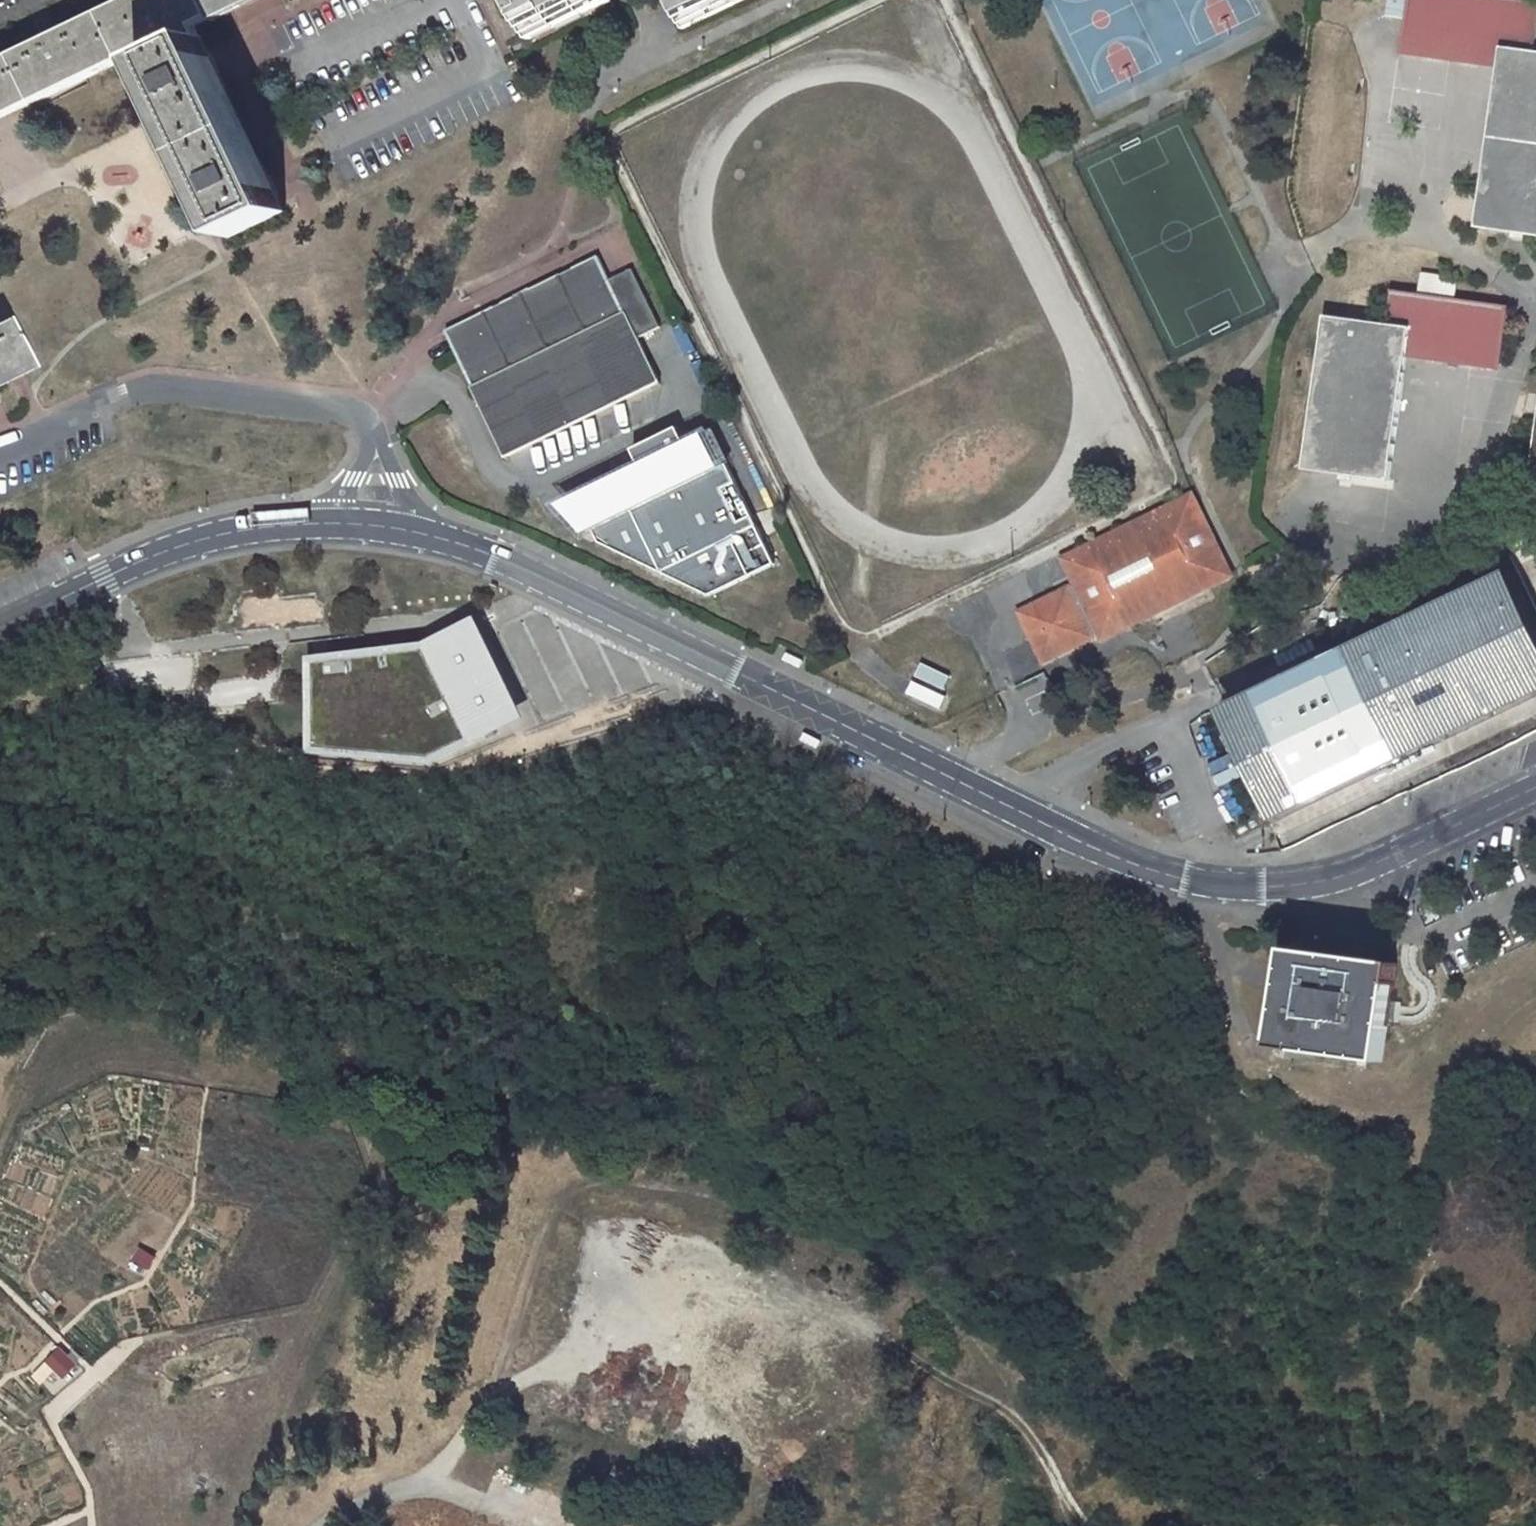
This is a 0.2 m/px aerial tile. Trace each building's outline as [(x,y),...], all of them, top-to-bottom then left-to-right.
[(0,65),(0,118),(142,50),(233,242),(288,216),(199,23),(215,15),(208,0),(129,0),(0,65)] [(252,0),(208,0),(215,15),(221,13),(222,15),(252,0)] [(534,17),(572,0),(527,0),(534,17)] [(708,0),(675,0),(681,13),(708,0)] [(1478,232),(1535,239),(1535,53),(1531,52),(1535,15),(1535,5),(1503,0),(1387,0),(1385,16),(1405,19),(1400,55),(1496,69),(1478,232)] [(517,466),(668,388),(645,345),(675,330),(643,268),(615,282),(602,257),(449,336),(517,466)] [(1322,315),(1300,469),(1387,480),(1404,355),(1498,366),(1505,300),(1455,294),(1457,276),(1421,272),(1419,290),(1388,287),(1383,320),(1322,315)] [(29,378),(3,325),(0,326),(0,392),(29,378)] [(728,474),(712,441),(694,449),(710,482),(724,476),(728,474)] [(626,521),(653,582),(752,538),(724,476),(710,482),(694,449),(665,462),(663,456),(648,462),(651,468),(623,481),(638,515),(626,521)] [(606,488),(621,524),(626,521),(638,515),(623,481),(606,488)] [(1075,589),(1021,616),(1050,671),(1104,644),(1108,651),(1242,582),(1198,495),(1063,564),(1075,589)] [(1219,711),(1273,822),(1535,695),(1535,632),(1507,573),(1398,626),(1219,711)] [(479,616),(467,622),(515,723),(527,717),(479,616)] [(425,643),(309,656),(310,754),(435,766),(515,723),(467,622),(425,643)] [(920,661),(907,694),(939,706),(952,673),(920,661)] [(1396,970),(1295,955),(1281,1049),(1381,1064),(1396,970)] [(142,1247),(135,1260),(150,1269),(157,1255),(142,1247)] [(46,1359),(63,1378),(81,1361),(64,1342),(46,1359)]
